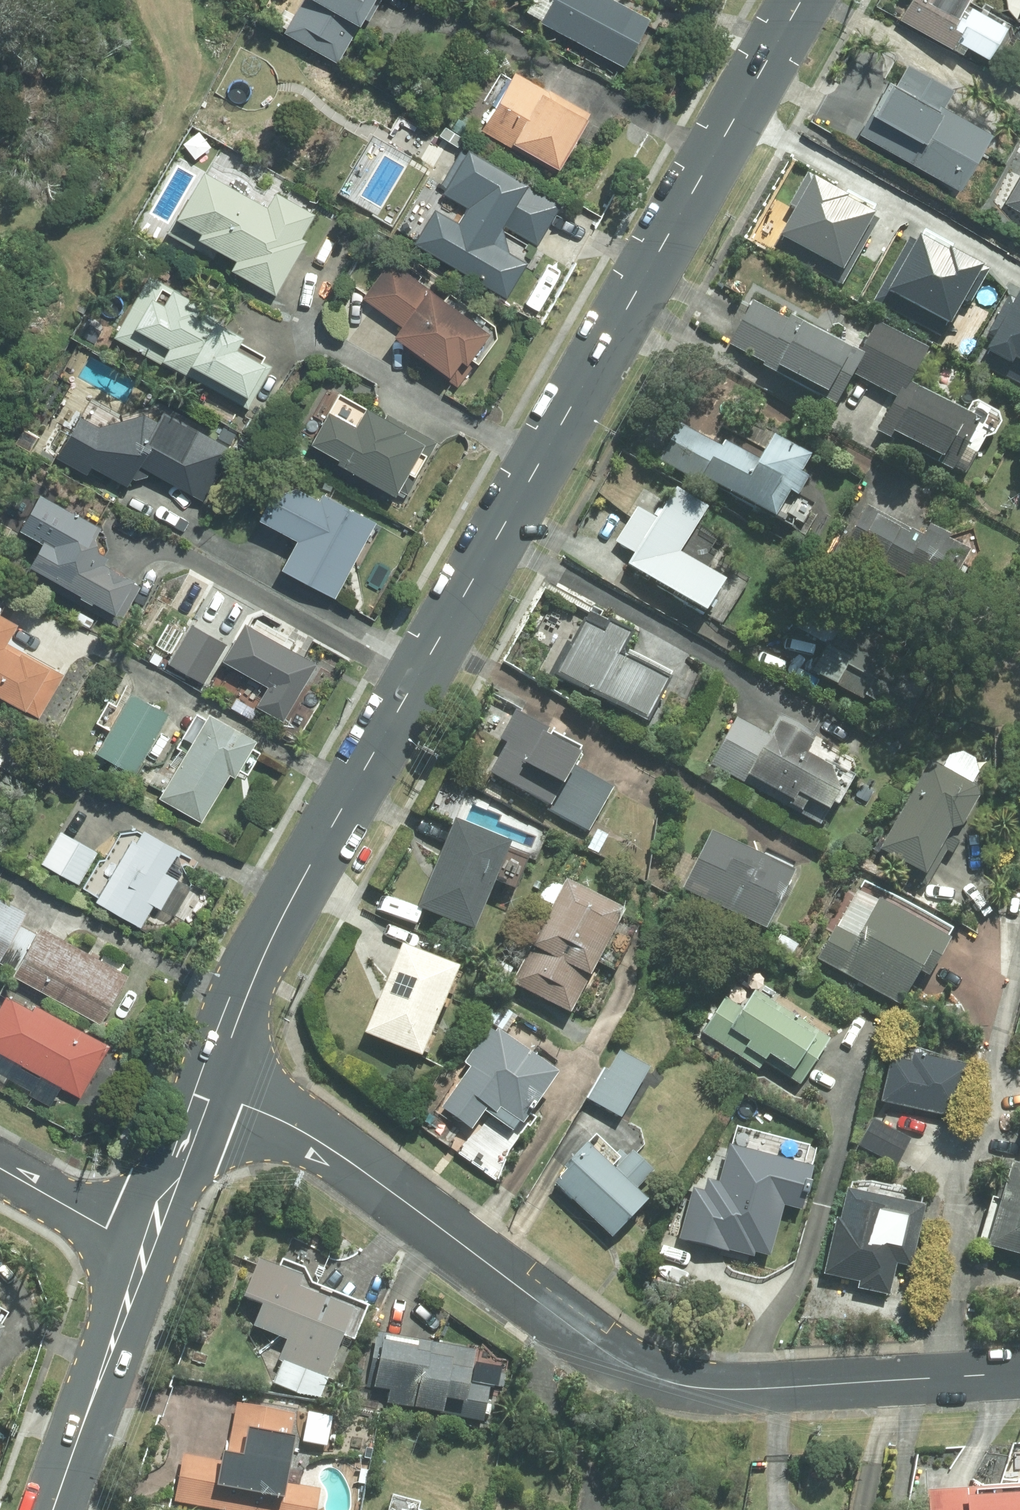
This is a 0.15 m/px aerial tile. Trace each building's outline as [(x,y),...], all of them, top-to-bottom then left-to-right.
[(338,63),(359,26),(361,28),(367,18),(369,20),(381,0),(302,0),(283,32),(338,63)] [(625,68),(651,20),(612,0),(554,0),(541,23),(625,68)] [(992,60),(1010,27),(970,5),(972,0),(911,0),(901,18),(966,55),(970,48),(992,60)] [(934,125),(955,89),(910,64),(886,108),(879,105),(871,121),(877,125),(869,138),(906,159),(906,160),(965,194),(987,155),(934,125)] [(559,176),(590,122),(586,119),(590,114),(550,91),(550,92),(515,73),(481,130),(559,176)] [(810,122),(841,138),(852,119),(820,103),(810,122)] [(531,185),(470,149),(467,153),(462,150),(442,184),(448,187),(443,194),(468,209),(460,223),(435,209),(415,245),(508,299),(528,263),(495,243),(505,226),(537,245),(559,209),(527,190),(531,185)] [(1001,201),(1019,212),(1019,169),(1001,201)] [(274,296),(305,243),(300,240),(314,215),(275,193),(266,209),(205,173),(184,210),(181,208),(166,234),(211,259),(215,251),(236,263),(232,272),(274,296)] [(938,296),(946,237),(883,227),(848,181),(800,216),(850,284),(938,296)] [(377,251),(384,240),(375,234),(368,247),(377,251)] [(492,338),(391,264),(365,300),(405,329),(397,341),(420,358),(418,361),(458,390),(476,365),(474,363),(492,338)] [(151,277),(115,341),(249,415),(275,368),(264,362),(265,360),(237,343),(238,341),(219,331),(222,325),(201,314),(205,307),(151,277)] [(859,350),(790,313),(787,318),(751,299),(728,341),(764,361),(763,363),(838,405),(854,375),(865,353),(859,350)] [(953,473),(981,421),(909,382),(927,349),(875,320),(859,350),(865,353),(854,375),(895,397),(876,431),(953,473)] [(437,445),(386,416),(383,419),(340,395),(311,447),(340,463),(338,465),(398,499),(401,493),(408,497),(437,445)] [(137,464),(200,500),(222,461),(191,443),(198,431),(162,411),(157,421),(143,413),(97,425),(79,415),(60,448),(125,485),(137,464)] [(812,456),(775,435),(760,462),(725,441),(721,448),(679,424),(658,459),(697,482),(700,478),(781,526),(810,477),(802,472),(812,456)] [(320,501),(299,489),(274,497),(260,520),(298,541),(283,569),(334,598),(377,522),(325,493),(320,501)] [(705,509),(672,490),(661,508),(642,497),(615,542),(635,553),(625,568),(707,617),(726,585),(677,556),(705,509)] [(924,537),(867,504),(841,551),(870,566),(873,561),(935,595),(948,571),(960,578),(974,551),(929,528),(924,537)] [(48,538),(27,573),(118,625),(141,584),(106,565),(110,557),(102,552),(98,539),(104,528),(73,510),(55,541),(48,538)] [(889,659),(896,646),(848,619),(853,609),(815,588),(793,627),(827,646),(812,672),(871,706),(873,701),(909,720),(930,682),(889,659)] [(76,620),(91,629),(96,621),(81,613),(76,620)] [(8,645),(19,627),(0,616),(0,698),(38,719),(62,675),(8,645)] [(586,618),(555,674),(650,727),(675,681),(626,653),(637,633),(611,620),(606,629),(586,618)] [(285,724),(319,667),(245,624),(222,662),(271,689),(259,708),(285,724)] [(203,686),(228,647),(194,626),(169,665),(203,686)] [(136,774),(170,714),(132,692),(98,753),(136,774)] [(614,788),(575,766),(581,757),(548,738),(552,731),(516,710),(499,741),(505,745),(489,773),(548,806),(547,809),(588,833),(614,788)] [(768,735),(737,717),(709,765),(820,828),(842,790),(834,769),(808,755),(815,742),(814,740),(816,736),(779,715),(768,735)] [(256,743),(209,717),(160,802),(201,825),(229,777),(234,780),(256,743)] [(947,850),(952,853),(965,830),(961,828),(966,827),(983,797),(980,787),(933,760),(905,811),(901,808),(875,854),(901,868),(899,870),(927,887),(947,850)] [(478,932),(514,844),(455,819),(419,908),(478,932)] [(596,853),(607,836),(597,830),(587,848),(596,853)] [(683,889),(770,932),(798,872),(711,830),(683,889)] [(97,902),(141,927),(153,906),(163,911),(179,882),(170,877),(183,853),(145,831),(137,845),(131,842),(97,902)] [(43,865),(80,884),(98,852),(61,832),(43,865)] [(511,983),(570,1015),(627,911),(569,879),(511,983)] [(836,926),(818,959),(903,1007),(922,972),(933,977),(953,940),(880,899),(858,939),(836,926)] [(27,915),(0,900),(0,964),(27,915)] [(15,979),(102,1028),(130,978),(42,929),(15,979)] [(801,945),(785,936),(778,950),(793,959),(801,945)] [(424,1058),(463,968),(405,943),(366,1032),(424,1058)] [(744,1050),(799,1086),(829,1042),(754,991),(741,1009),(724,998),(701,1033),(737,1058),(744,1050)] [(6,997),(0,1009),(0,1073),(31,1091),(29,1095),(50,1107),(61,1088),(80,1099),(109,1046),(36,1006),(33,1012),(6,997)] [(502,1032),(514,1014),(497,1003),(486,1021),(502,1032)] [(560,1075),(495,1030),(492,1034),(488,1031),(465,1066),(469,1069),(440,1110),(472,1131),(484,1113),(512,1132),(518,1123),(524,1127),(560,1075)] [(603,1068),(585,1099),(620,1118),(648,1067),(618,1050),(607,1070),(603,1068)] [(893,1060),(883,1103),(960,1121),(972,1069),(914,1056),(913,1065),(893,1060)] [(860,1148),(898,1167),(913,1139),(875,1120),(860,1148)] [(607,1161),(588,1143),(565,1168),(567,1171),(555,1183),(611,1238),(649,1200),(636,1188),(653,1171),(632,1150),(627,1156),(619,1149),(607,1161)] [(797,1165),(732,1147),(723,1182),(703,1176),(693,1212),(729,1223),(723,1245),(773,1259),(797,1165)] [(1014,1166),(988,1249),(1019,1259),(1019,1170),(1017,1169),(1018,1168),(1014,1166)] [(858,1291),(890,1298),(897,1267),(912,1270),(925,1208),(846,1192),(841,1221),(836,1220),(824,1277),(859,1284),(858,1291)] [(328,1381),(356,1310),(300,1288),(305,1277),(260,1259),(245,1297),(264,1305),(255,1326),(288,1340),(279,1361),(328,1381)] [(389,1404),(485,1422),(491,1388),(472,1384),(478,1350),(379,1332),(369,1388),(391,1392),(389,1404)] [(320,1488),(290,1483),(298,1437),(291,1436),(295,1413),(237,1402),(228,1451),(226,1451),(224,1460),(183,1453),(175,1502),(222,1509),(317,1509),(320,1488)] [(930,1490),(931,1509),(1019,1509),(1019,1485),(930,1490)]
